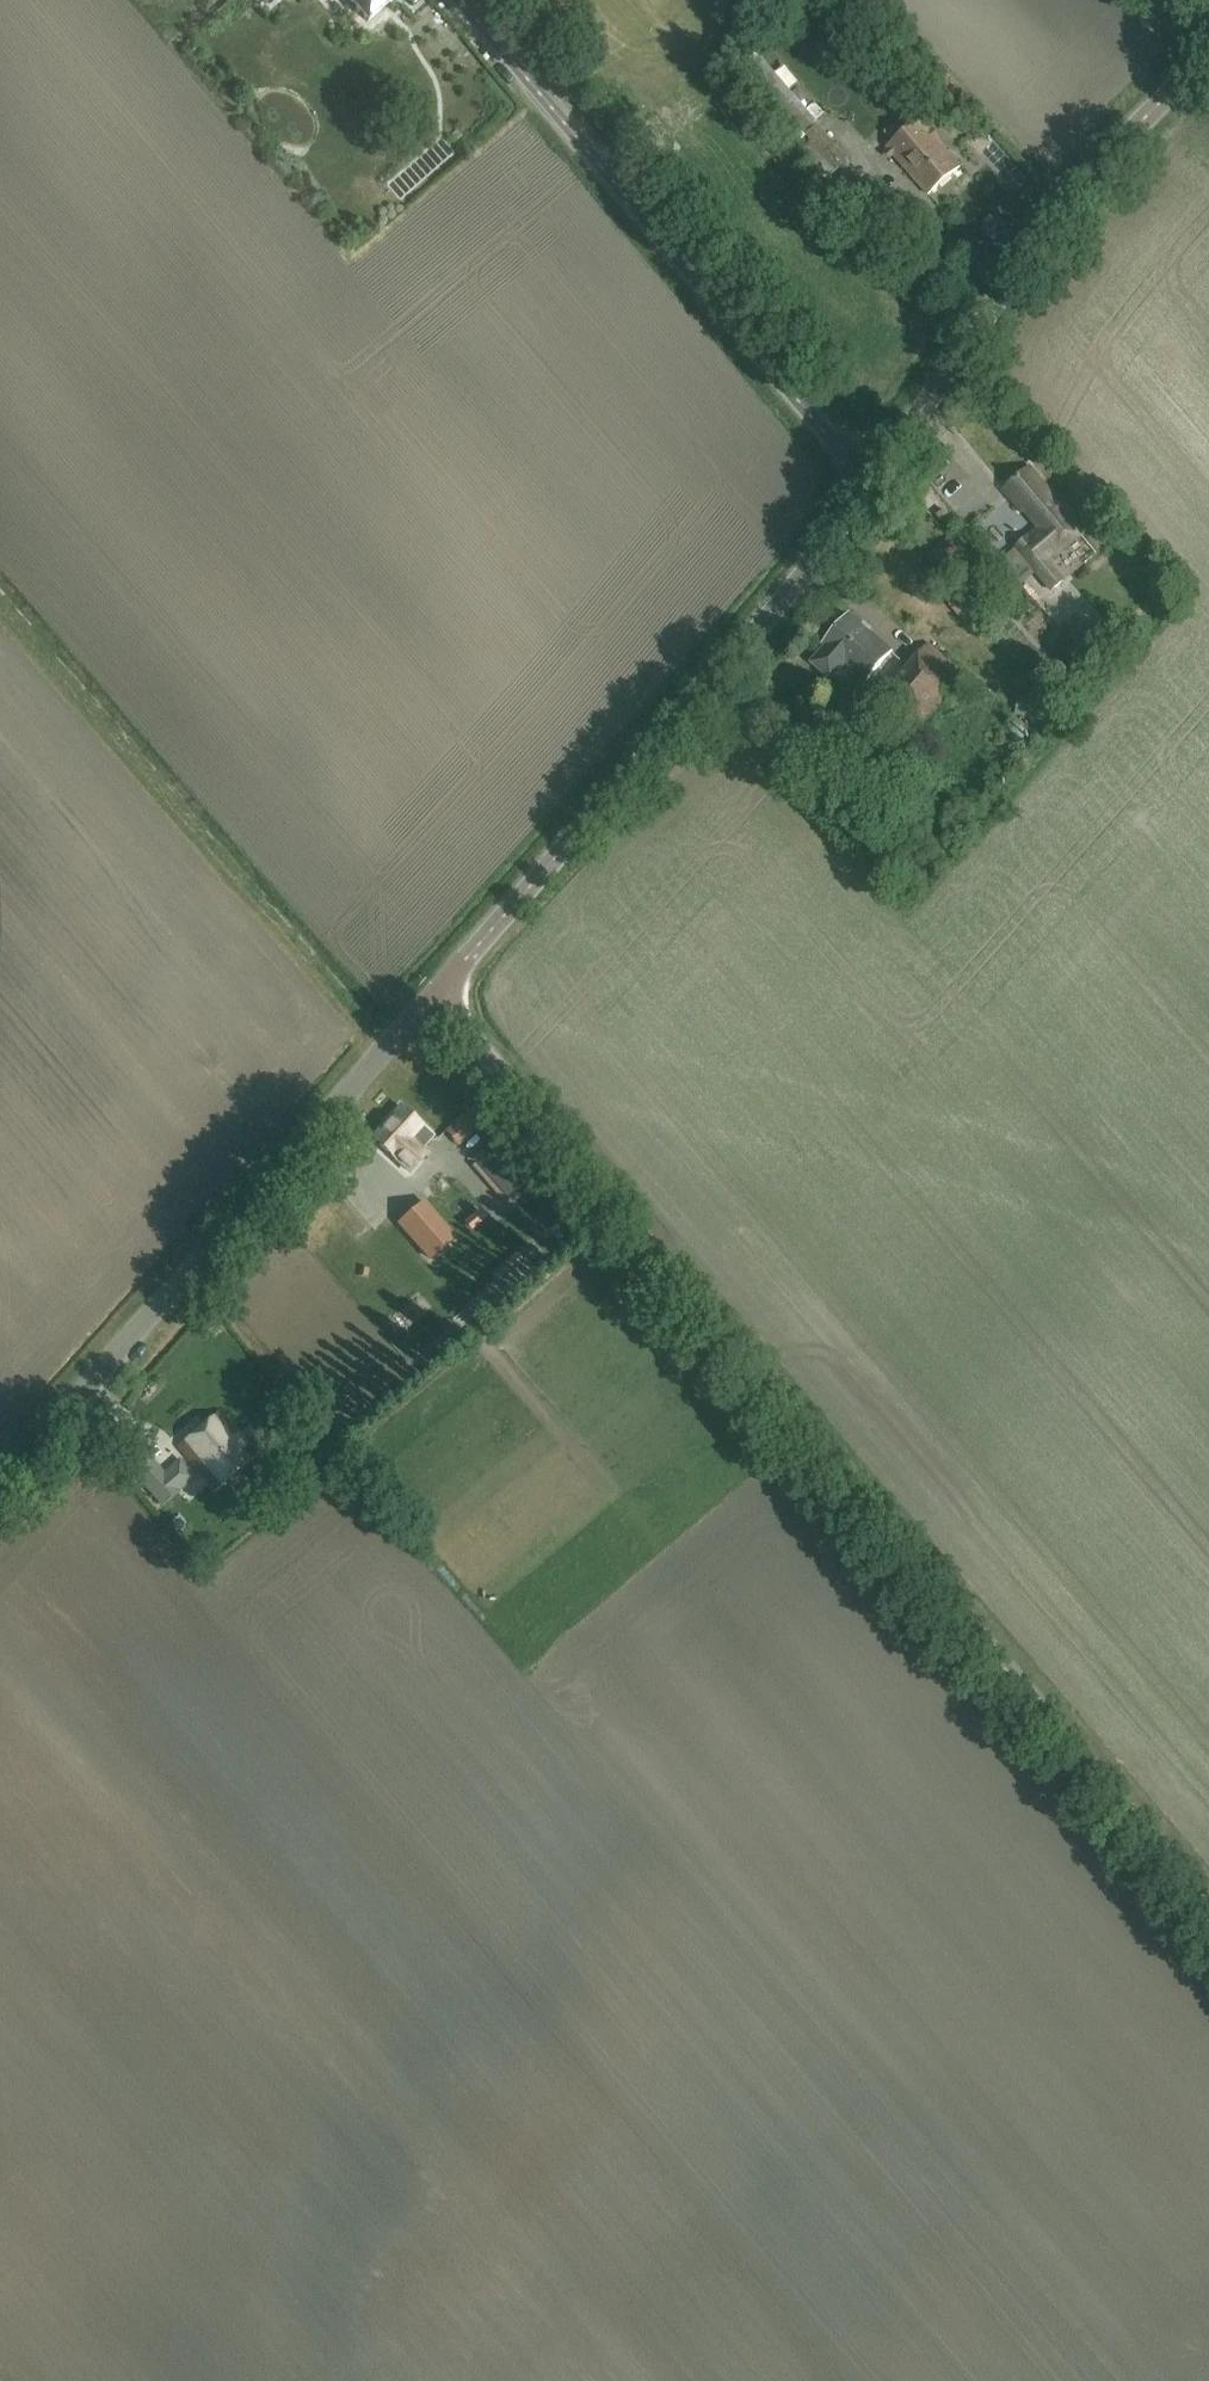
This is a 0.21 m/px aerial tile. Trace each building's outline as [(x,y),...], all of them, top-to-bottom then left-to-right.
[(368,21),(393,0),(350,0),(368,21)] [(811,141),(800,151),(825,180),(848,161),(762,59),(750,69),(811,141)] [(926,194),(959,166),(919,118),(886,146),(926,194)] [(1019,587),(1032,576),(1047,594),(1058,585),(1042,566),(1082,534),(1028,469),(1002,490),(1021,513),(1023,511),(1039,530),(999,563),(1019,587)] [(831,680),(844,665),(865,683),(893,652),(849,614),(822,645),(825,647),(811,663),(831,680)] [(930,647),(883,700),(918,732),(965,678),(930,647)] [(434,1135),(400,1105),(372,1137),(411,1172),(428,1153),(422,1148),(434,1135)] [(472,1107),(450,1129),(464,1142),(486,1121),(472,1107)] [(500,1141),(487,1153),(518,1189),(531,1178),(500,1141)] [(422,1204),(399,1224),(431,1260),(454,1240),(422,1204)] [(215,1488),(255,1452),(219,1412),(179,1447),(215,1488)] [(148,1454),(132,1469),(151,1490),(163,1504),(180,1489),(190,1480),(194,1477),(179,1459),(164,1472),(148,1454)]
